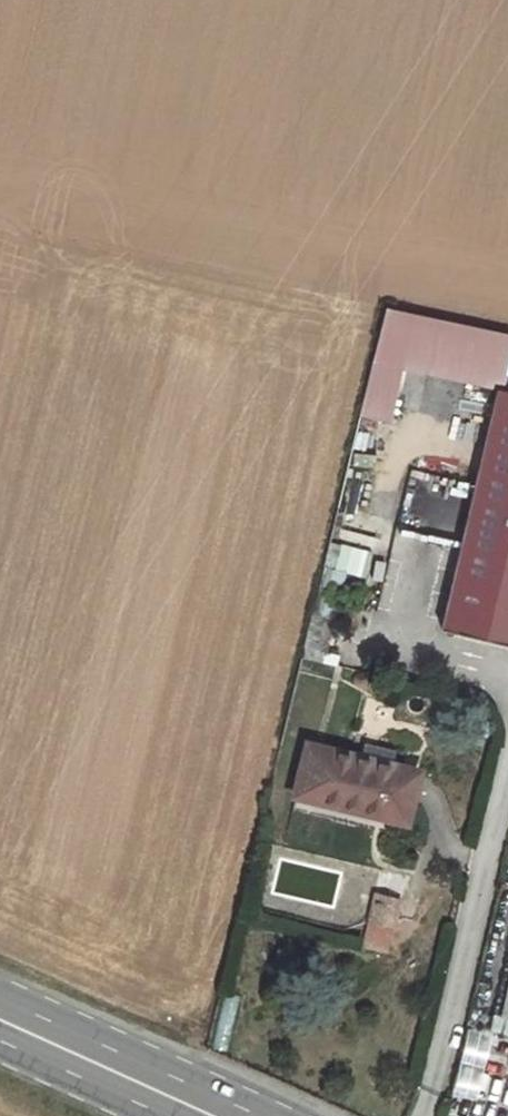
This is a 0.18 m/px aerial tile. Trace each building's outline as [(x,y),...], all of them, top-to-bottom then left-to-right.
[(439,318),(385,306),(373,358),(399,364),(427,371),(439,318)] [(484,384),(496,330),(439,318),(427,371),(484,384)] [(496,330),(484,384),(493,387),(494,388),(497,389),(502,390),(507,368),(507,333),(496,330)] [(399,364),(373,358),(363,397),(390,402),(399,364)] [(497,389),(478,471),(507,478),(507,391),(502,390),(497,389)] [(363,397),(359,413),(386,420),(390,402),(363,397)] [(478,471),(443,625),(507,642),(507,478),(478,471)] [(340,544),(328,542),(325,553),(336,556),(340,544)] [(361,558),(355,556),(353,564),(360,566),(361,558)] [(344,571),(322,566),(318,582),(340,588),(344,571)] [(318,582),(314,597),(337,603),(340,588),(318,582)] [(310,613),(333,619),(337,603),(314,597),(310,613)] [(310,613),(302,644),(320,649),(325,650),(333,619),(310,613)] [(302,644),(300,656),(317,660),(320,649),(302,644)] [(369,743),(366,758),(393,764),(396,749),(369,743)] [(366,758),(306,744),(295,793),(405,820),(416,769),(393,764),(366,758)] [(375,896),(369,921),(393,926),(398,901),(375,896)] [(390,937),(393,926),(369,921),(367,931),(390,937)]
